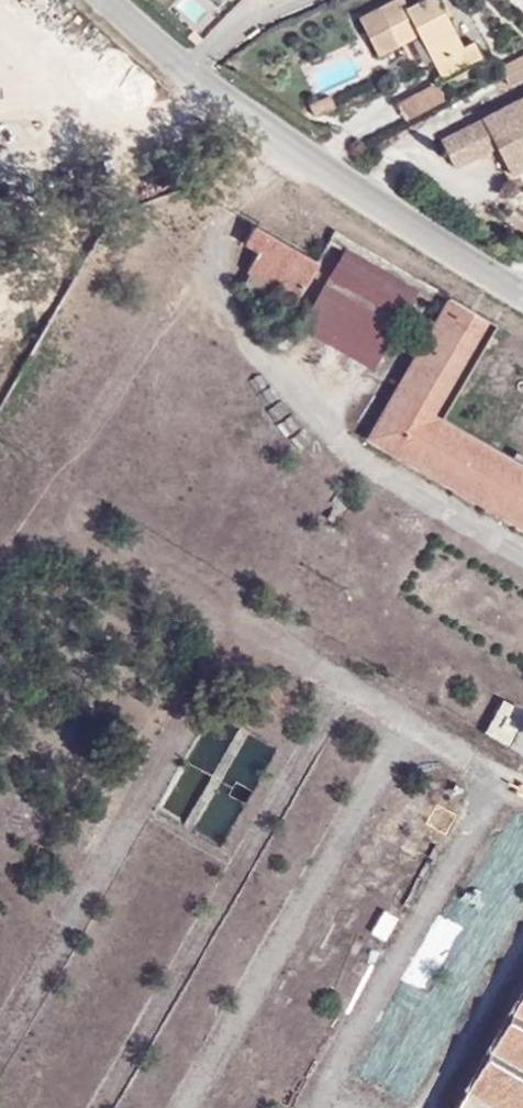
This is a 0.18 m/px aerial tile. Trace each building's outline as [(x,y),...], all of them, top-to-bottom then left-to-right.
[(432,62),(463,45),(439,0),(420,0),(408,6),(405,0),(391,0),(358,17),(378,54),(404,40),(420,68),(432,62)] [(482,56),(474,39),(463,45),(432,62),(441,78),(482,56)] [(522,77),(522,54),(500,66),(509,84),(522,77)] [(434,85),(400,105),(409,122),(443,102),(434,85)] [(440,139),(456,168),(496,146),(511,174),(522,167),(522,94),(440,139)] [(248,269),(298,298),(320,260),(256,223),(245,241),(259,250),(248,269)] [(331,276),(401,316),(418,288),(347,247),(331,276)] [(298,331),(369,372),(396,326),(326,285),(298,331)] [(497,322),(451,295),(370,436),(522,523),(522,462),(443,416),(497,322)] [(503,699),(485,731),(522,752),(522,711),(503,699)] [(454,1107),(522,1107),(522,988),(454,1107)]
